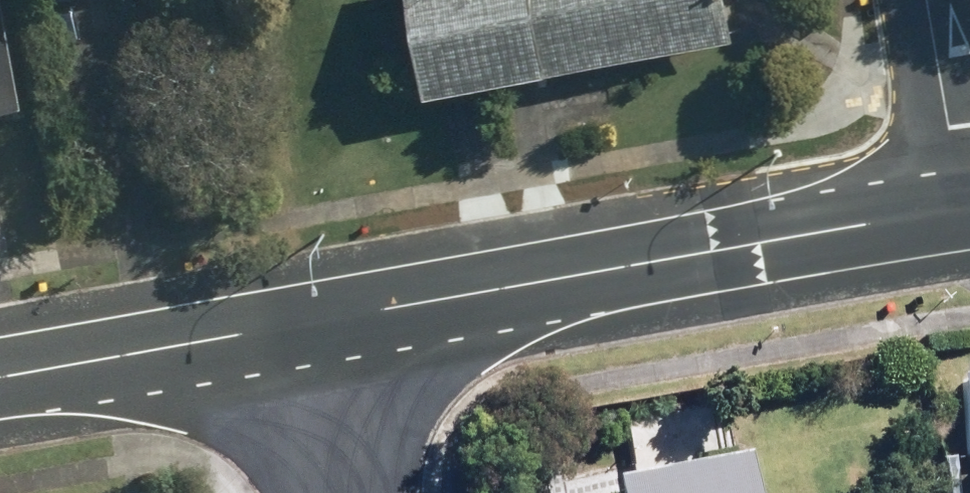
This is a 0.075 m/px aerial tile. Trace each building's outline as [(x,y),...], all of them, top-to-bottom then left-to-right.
[(420,103),(734,43),(726,0),(400,0),(420,103)] [(955,372),(956,443),(966,443),(967,492),(969,492),(969,372),(955,372)] [(735,446),(602,473),(606,492),(744,492),(735,446)]
